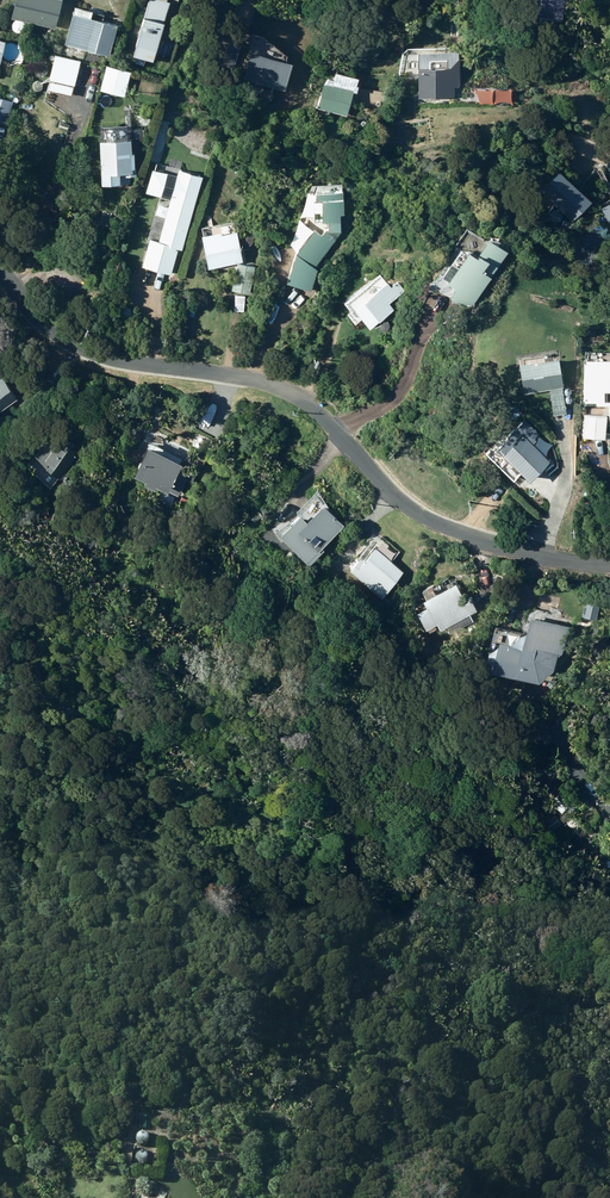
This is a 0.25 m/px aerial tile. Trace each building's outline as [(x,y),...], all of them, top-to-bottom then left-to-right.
[(55,30),(61,1),(56,0),(15,0),(11,20),(55,30)] [(134,58),(153,63),(168,4),(153,0),(150,0),(145,20),(144,19),(134,58)] [(222,16),(227,8),(213,0),(210,0),(206,6),(222,16)] [(564,0),(540,0),(537,20),(561,23),(564,0)] [(75,9),(65,45),(109,57),(116,28),(90,21),(92,13),(75,9)] [(241,81),(284,92),(291,66),(284,64),(286,56),(271,52),(269,61),(248,55),(241,81)] [(418,55),(418,100),(458,100),(458,55),(418,55)] [(55,56),(46,91),(71,98),(80,62),(55,56)] [(106,67),(100,92),(124,98),(127,87),(135,89),(138,77),(130,75),(131,73),(106,67)] [(317,110),(326,113),(324,121),(337,124),(339,116),(346,117),(353,94),(324,86),(317,110)] [(5,126),(12,104),(0,100),(0,124),(5,126)] [(98,145),(101,177),(132,175),(129,143),(132,143),(131,129),(100,131),(101,145),(98,145)] [(567,217),(590,196),(558,162),(535,184),(567,217)] [(181,252),(203,177),(181,170),(159,245),(152,243),(144,269),(169,276),(176,250),(181,252)] [(162,198),(168,176),(155,172),(149,195),(162,198)] [(298,252),(287,285),(310,293),(317,271),(313,270),(340,235),(340,218),(343,218),(343,195),(316,196),(316,204),(314,204),(314,226),(322,225),(322,226),(328,226),(328,233),(326,233),(321,238),(313,233),(298,252)] [(602,201),(609,214),(609,196),(602,201)] [(201,239),(208,271),(237,265),(231,292),(248,296),(254,268),(237,265),(242,263),(236,233),(221,236),(221,235),(201,239)] [(468,256),(449,286),(457,291),(450,300),(464,309),(467,305),(472,308),(507,255),(488,242),(476,261),(468,256)] [(422,254),(408,267),(414,274),(428,261),(422,254)] [(355,315),(369,331),(378,323),(379,324),(394,311),(389,305),(405,291),(397,283),(391,288),(388,285),(366,304),(358,295),(344,308),(352,317),(355,315)] [(608,358),(608,361),(608,362),(585,362),(585,404),(609,404),(609,355),(608,358)] [(559,361),(519,367),(523,395),(550,391),(553,417),(566,415),(559,361)] [(17,402),(0,378),(0,414),(17,402)] [(525,477),(547,457),(531,439),(538,432),(524,416),(494,443),(525,477)] [(584,417),(583,439),(605,441),(606,419),(584,417)] [(58,481),(77,456),(59,443),(40,467),(58,481)] [(150,445),(133,481),(145,487),(144,488),(154,493),(155,490),(167,496),(181,467),(178,465),(181,460),(150,445)] [(283,533),(308,557),(318,547),(315,545),(323,537),(313,526),(310,530),(298,518),(283,533)] [(403,573),(375,550),(353,577),(381,600),(403,573)] [(420,609),(433,633),(443,628),(445,633),(450,630),(453,634),(471,624),(468,618),(480,612),(473,599),(468,601),(456,578),(439,587),(443,596),(420,609)] [(506,644),(499,675),(545,686),(559,672),(563,654),(566,655),(573,627),(535,619),(528,649),(506,644)] [(146,1174),(133,1174),(133,1197),(146,1197),(146,1174)]
